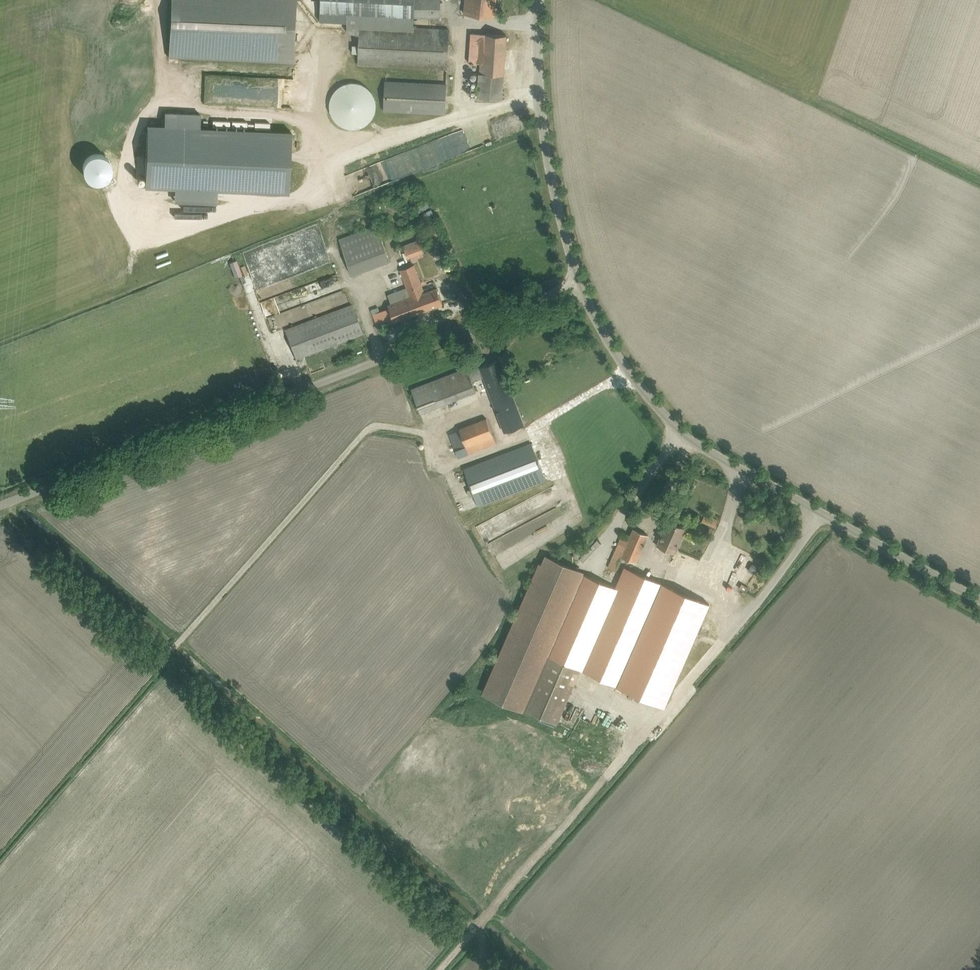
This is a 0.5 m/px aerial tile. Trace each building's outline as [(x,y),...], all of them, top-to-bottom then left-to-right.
[(167,57),(294,61),(297,0),(170,0),(167,57)] [(320,22),(348,23),(347,31),(360,36),(358,64),(447,69),(449,29),(415,27),(416,17),(442,17),(442,0),(322,0),(320,22)] [(468,13),(494,16),(496,0),(469,0),(468,13)] [(469,63),(480,63),(478,97),(502,98),(507,35),(471,32),(469,63)] [(384,111),(446,113),(447,84),(385,81),(384,111)] [(331,98),(330,102),(330,110),(334,118),(338,123),(343,126),(348,128),(355,129),(360,127),(366,125),(370,120),(375,114),(376,108),(376,103),(374,96),(371,91),(367,87),(362,84),(356,82),(350,83),(343,84),(338,88),(334,91),(331,98)] [(148,125),(145,188),(289,193),(292,130),(200,127),(201,113),(166,111),(165,125),(148,125)] [(395,157),(345,175),(352,194),(401,176),(398,166),(395,157)] [(253,215),(246,234),(251,236),(258,217),(253,215)] [(339,239),(353,276),(391,262),(377,225),(339,239)] [(419,240),(404,246),(409,259),(425,253),(421,241),(425,240),(422,233),(417,235),(419,240)] [(388,306),(389,308),(373,314),(374,318),(378,328),(443,303),(439,294),(437,288),(424,292),(414,264),(400,269),(410,296),(388,306)] [(279,309),(341,289),(337,275),(274,295),(279,309)] [(292,349),(296,358),(363,333),(352,304),(285,329),(292,349)] [(420,412),(476,391),(472,381),(484,377),(505,432),(515,427),(524,424),(499,359),(469,371),(467,367),(411,389),(420,412)] [(449,433),(459,458),(496,443),(487,418),(449,433)] [(465,469),(479,506),(546,481),(531,443),(465,469)] [(519,524),(559,501),(551,488),(527,501),(529,505),(514,514),(519,524)] [(702,522),(717,527),(720,519),(705,513),(702,522)] [(660,539),(657,544),(675,552),(677,547),(686,527),(668,519),(659,538),(660,539)] [(608,566),(618,569),(624,555),(637,561),(650,534),(634,527),(629,538),(622,535),(608,566)] [(482,693),(558,724),(583,668),(666,705),(711,602),(626,565),(617,586),(585,573),(586,570),(547,552),(544,562),(540,560),(482,693)] [(573,553),(571,560),(582,563),(584,556),(573,553)]
